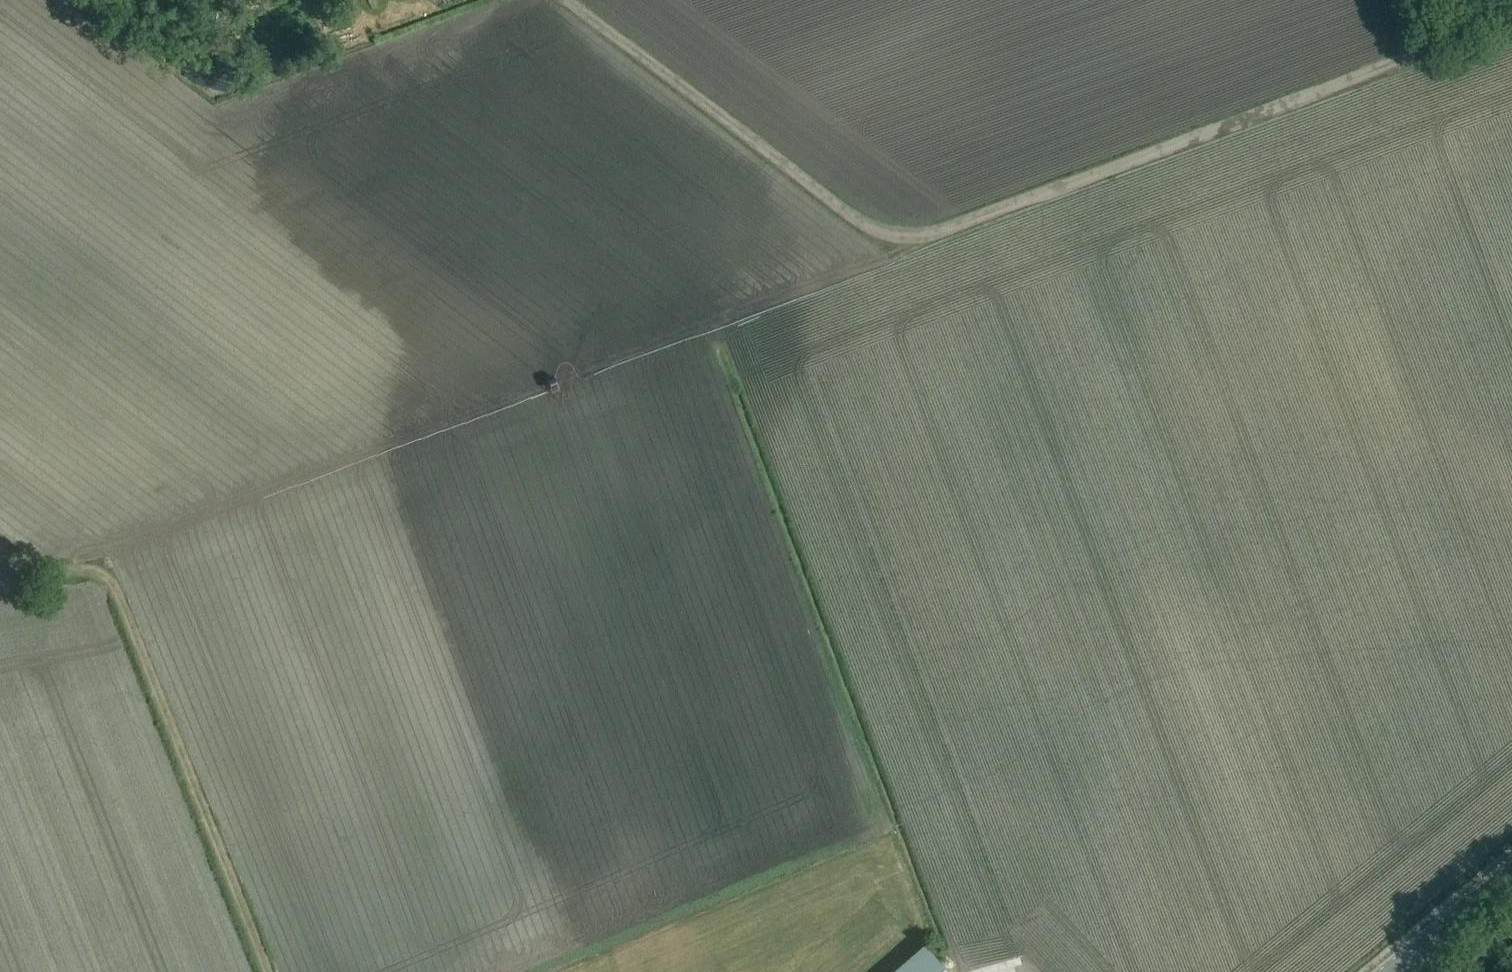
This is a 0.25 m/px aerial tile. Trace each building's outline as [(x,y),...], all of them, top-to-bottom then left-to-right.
[(928,943),(896,971),(954,971),(928,943)]
